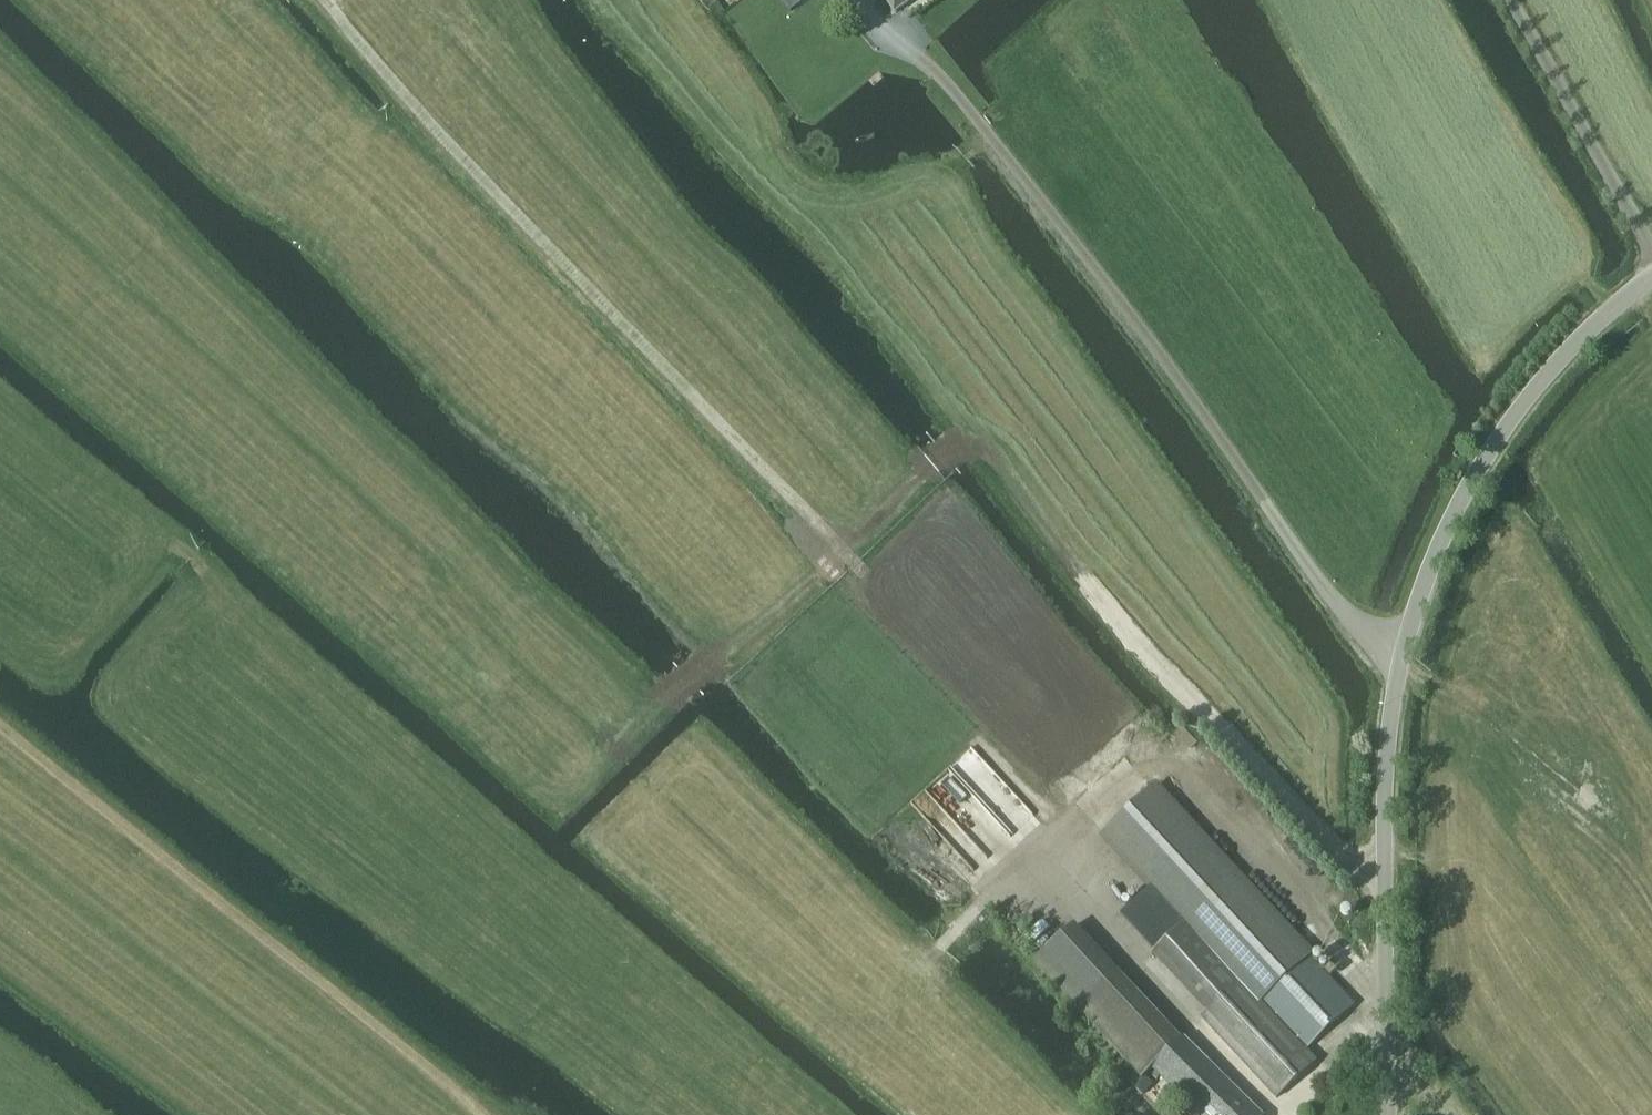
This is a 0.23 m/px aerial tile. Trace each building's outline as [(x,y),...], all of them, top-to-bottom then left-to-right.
[(896,14),(915,0),(886,0),(896,14)] [(1353,1007),(1152,790),(1104,833),(1187,922),(1240,981),(1305,1051),(1353,1007)] [(1185,925),(1151,888),(1120,916),(1154,953),(1185,925)] [(1240,981),(1204,1014),(1201,1017),(1275,1099),(1315,1062),(1305,1051),(1240,981)] [(1183,1041),(1153,1072),(1195,1112),(1192,1114),(1261,1114),(1183,1041)]
